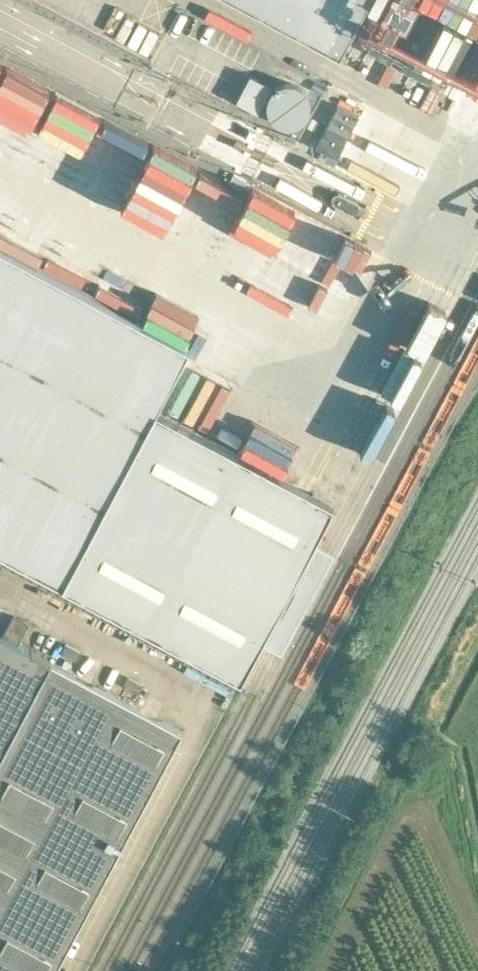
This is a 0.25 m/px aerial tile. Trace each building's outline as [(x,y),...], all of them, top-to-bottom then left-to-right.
[(339,55),(368,0),(236,0),(339,55)] [(43,88),(1,67),(0,70),(0,132),(17,140),(43,88)] [(250,74),(236,101),(257,112),(271,85),(250,74)] [(48,93),(37,117),(81,138),(92,114),(48,93)] [(309,214),(275,284),(303,297),(314,274),(321,277),(344,231),(309,214)] [(199,217),(195,224),(213,235),(218,228),(199,217)] [(155,408),(188,347),(0,247),(0,550),(62,583),(155,408)] [(333,503),(155,408),(62,583),(240,678),(333,503)] [(181,731),(17,643),(28,623),(13,614),(2,635),(0,634),(0,970),(54,970),(181,731)] [(66,643),(61,652),(75,660),(80,651),(66,643)] [(128,677),(124,685),(138,693),(143,684),(128,677)]
